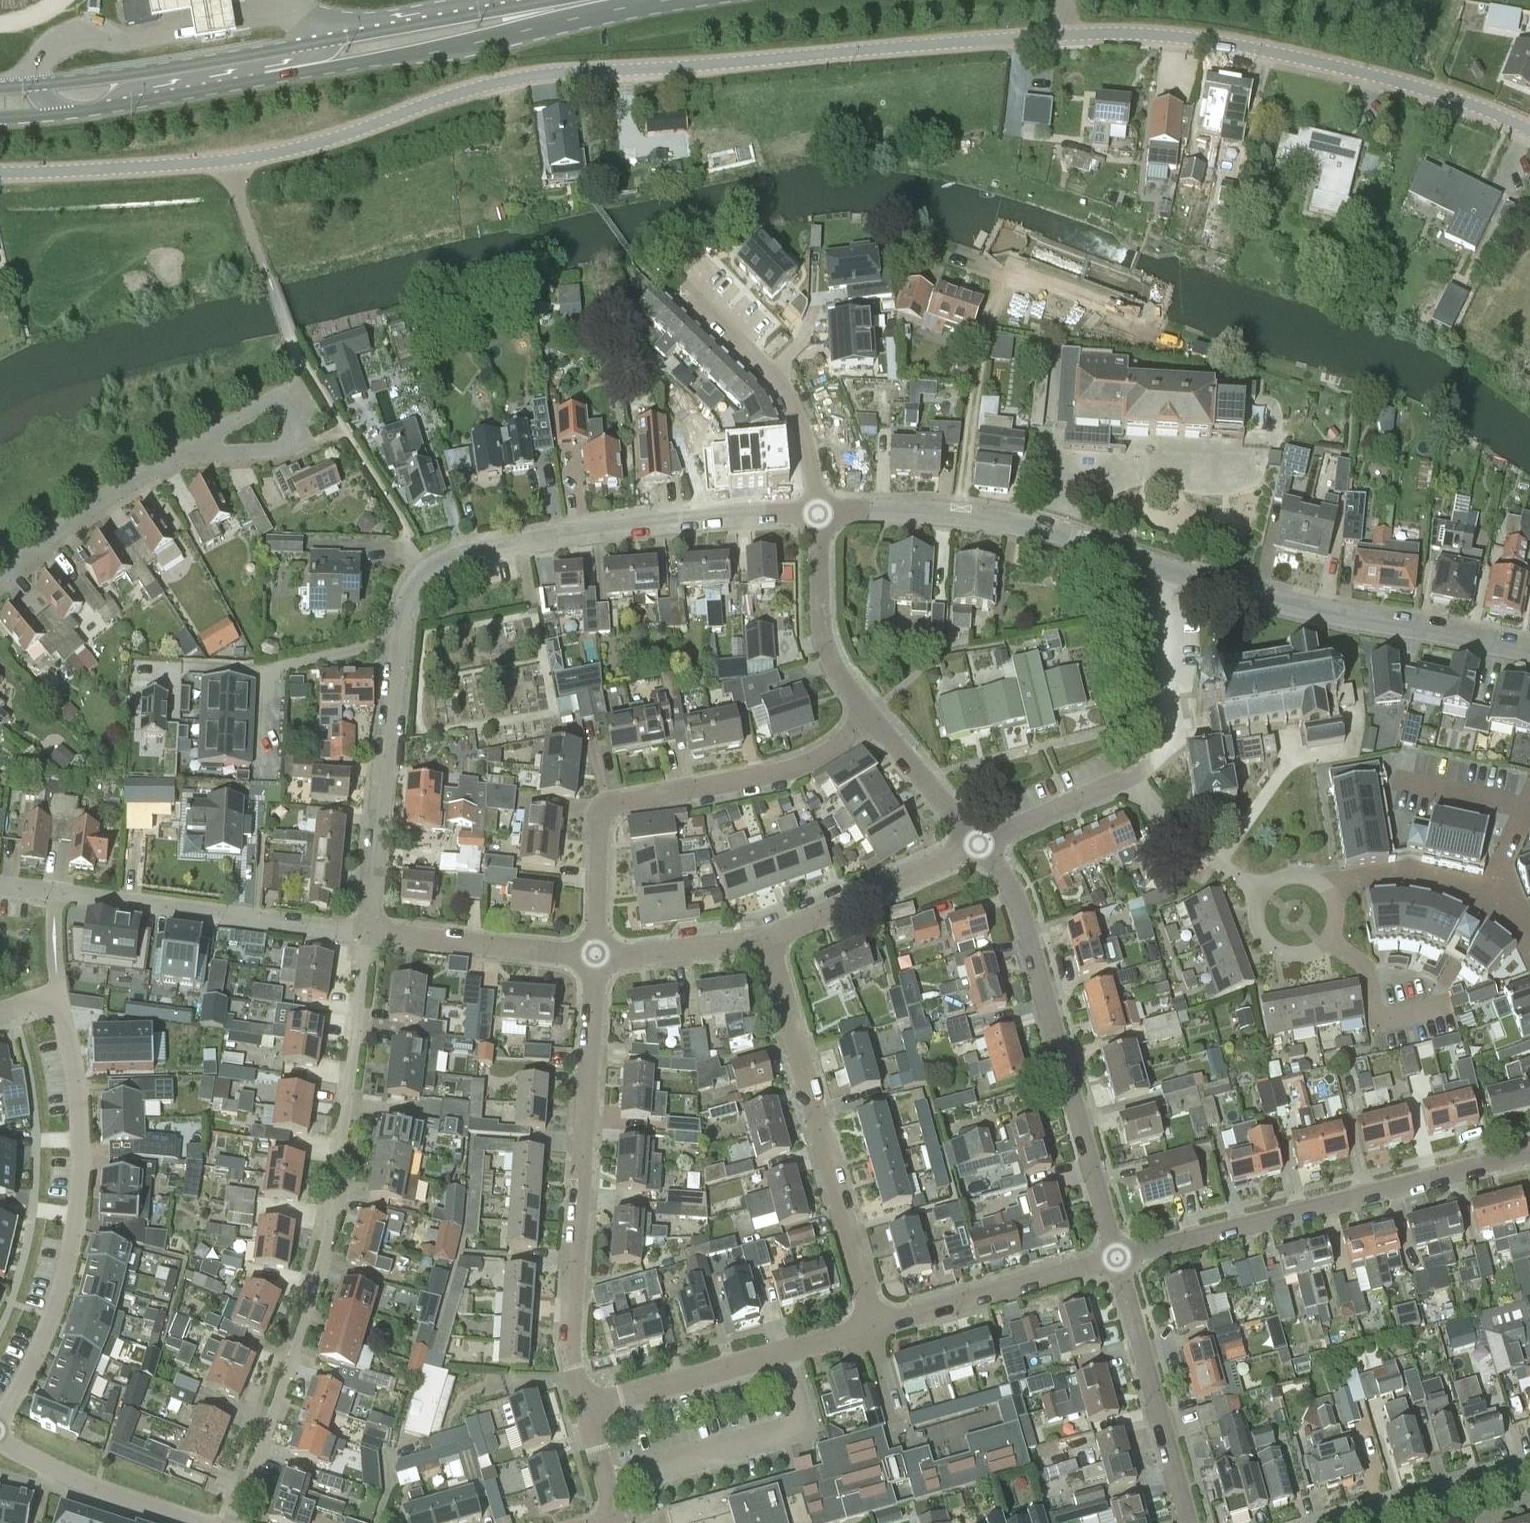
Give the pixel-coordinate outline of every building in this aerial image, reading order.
[(126,27),(157,21),(154,0),(121,0),(126,27)] [(230,0),(148,0),(152,26),(191,20),(196,48),(236,42),(230,0)] [(1491,7),(1487,30),(1514,35),(1518,12),(1491,7)] [(1516,45),(1503,79),(1529,90),(1529,50),(1516,45)] [(1202,108),(1211,109),(1209,123),(1204,122),(1201,138),(1219,142),(1224,110),(1230,80),(1208,77),(1202,108)] [(1252,84),(1230,80),(1224,110),(1219,142),(1242,146),(1248,113),(1247,113),(1252,84)] [(1096,98),(1095,112),(1091,112),(1088,113),(1087,121),(1090,124),(1093,124),(1091,149),(1107,151),(1110,128),(1126,129),(1129,102),(1096,98)] [(1024,99),(1022,120),(1028,120),(1042,122),(1051,117),(1052,101),(1024,99)] [(1181,108),(1153,105),(1147,167),(1175,170),(1181,108)] [(566,170),(584,167),(583,153),(577,154),(571,115),(544,119),(549,159),(564,157),(566,170)] [(1323,168),(1317,195),(1313,194),(1308,212),(1346,221),(1350,203),(1347,203),(1361,145),(1299,130),(1296,141),(1281,137),(1275,163),(1291,167),(1292,161),(1323,168)] [(1102,165),(1104,159),(1094,156),(1092,162),(1102,165)] [(1204,167),(1184,163),(1180,183),(1200,187),(1204,167)] [(1500,197),(1442,169),(1428,198),(1457,212),(1445,237),(1474,251),(1500,197)] [(1242,209),(1246,189),(1222,184),(1217,204),(1242,209)] [(1154,238),(1178,244),(1182,228),(1159,222),(1154,238)] [(817,231),(807,232),(809,252),(819,251),(817,231)] [(761,241),(736,266),(770,301),(795,277),(761,241)] [(851,254),(825,257),(829,291),(846,289),(847,292),(852,291),(853,301),(848,302),(848,303),(891,298),(888,271),(877,272),(875,251),(869,251),(868,246),(850,248),(851,254)] [(632,284),(644,295),(652,287),(641,275),(632,284)] [(958,328),(972,333),(983,300),(940,286),(940,287),(937,286),(934,295),(931,294),(933,291),(906,281),(894,314),(919,323),(920,321),(956,334),(958,328)] [(657,327),(676,309),(656,290),(639,307),(646,314),(645,315),(657,327)] [(1443,314),(1449,300),(1435,294),(1429,307),(1443,314)] [(657,327),(666,336),(653,349),(664,360),(674,349),(671,346),(692,325),(676,309),(657,327)] [(869,318),(829,321),(831,345),(871,342),(869,318)] [(674,349),(677,346),(700,369),(719,351),(692,325),(671,346),(674,349)] [(417,351),(428,348),(423,329),(412,332),(417,351)] [(370,352),(364,333),(320,347),(326,366),(339,362),(340,367),(336,368),(347,401),(366,395),(354,357),(370,352)] [(994,339),(993,349),(1011,351),(1012,341),(994,339)] [(871,342),(831,345),(833,369),(873,366),(871,342)] [(1051,346),(1039,344),(1030,426),(1042,427),(1051,346)] [(728,396),(747,378),(719,351),(700,369),(728,396)] [(1113,356),(1062,353),(1061,364),(1064,364),(1063,377),(1060,377),(1060,379),(1063,379),(1062,392),(1059,392),(1059,394),(1062,394),(1061,407),(1058,407),(1058,408),(1061,409),(1060,422),(1057,422),(1057,428),(1066,429),(1066,433),(1065,433),(1064,448),(1070,449),(1070,447),(1107,449),(1108,438),(1123,438),(1123,432),(1211,438),(1212,432),(1238,434),(1238,440),(1244,440),(1244,433),(1243,434),(1245,401),(1254,402),(1255,386),(1216,383),(1216,385),(1137,380),(1138,364),(1112,362),(1113,356)] [(648,362),(652,374),(664,366),(654,356),(648,362)] [(1517,380),(1527,367),(1517,359),(1507,372),(1517,380)] [(960,361),(957,375),(968,377),(971,363),(960,361)] [(647,388),(643,366),(630,369),(633,390),(647,388)] [(670,376),(679,384),(688,375),(679,367),(670,376)] [(686,391),(695,382),(688,375),(679,384),(686,391)] [(728,396),(741,408),(767,397),(747,378),(728,396)] [(709,400),(716,393),(708,386),(702,392),(709,400)] [(702,392),(695,399),(711,415),(725,402),(716,393),(709,400),(702,392)] [(774,427),(779,425),(767,397),(741,408),(747,423),(737,426),(738,430),(774,427)] [(1013,422),(995,420),(997,402),(981,399),(977,433),(982,433),(974,490),(1007,494),(1012,455),(1023,456),(1025,436),(1012,435),(1013,422)] [(905,425),(917,426),(918,408),(906,407),(905,425)] [(590,488),(621,486),(618,448),(601,449),(601,444),(602,444),(600,424),(586,425),(585,412),(556,414),(558,445),(589,442),(589,450),(583,451),(585,474),(589,474),(590,488)] [(856,434),(874,435),(876,415),(858,414),(856,434)] [(676,424),(690,479),(715,473),(701,418),(676,424)] [(548,421),(503,428),(504,435),(505,434),(507,452),(498,453),(500,473),(501,473),(533,468),(531,453),(552,449),(548,421)] [(668,476),(680,475),(674,456),(667,457),(663,422),(635,425),(641,483),(653,482),(655,485),(663,484),(665,481),(669,481),(668,476)] [(917,443),(915,476),(919,476),(921,480),(929,481),(932,477),(938,478),(940,444),(958,445),(959,427),(930,426),(929,440),(916,439),(916,443),(917,443)] [(502,477),(501,473),(500,473),(498,453),(507,452),(505,434),(504,435),(471,440),(473,450),(455,453),(458,470),(462,473),(465,467),(475,466),(476,471),(478,481),(502,477)] [(891,475),(915,476),(917,443),(916,443),(905,443),(905,437),(893,437),(891,475)] [(717,490),(790,482),(785,439),(713,446),(717,490)] [(436,505),(437,501),(440,500),(439,496),(444,494),(436,467),(430,469),(428,464),(417,468),(408,441),(382,449),(389,470),(392,469),(398,488),(405,486),(412,509),(425,505),(428,507),(436,505)] [(1287,448),(1274,500),(1286,503),(1286,502),(1288,502),(1294,475),(1305,477),(1311,454),(1287,448)] [(1333,494),(1346,495),(1347,485),(1349,464),(1336,461),(1333,494)] [(340,486),(330,466),(304,479),(298,467),(288,472),(286,469),(273,476),(285,500),(297,494),(302,505),(340,486)] [(194,483),(195,490),(190,493),(201,513),(188,520),(203,548),(223,538),(217,527),(231,520),(211,481),(207,484),(202,479),(194,483)] [(1517,490),(1527,493),(1529,486),(1519,483),(1517,490)] [(1347,495),(1345,515),(1343,541),(1366,544),(1371,497),(1360,496),(1347,495)] [(1326,496),(1323,510),(1322,516),(1311,514),(1301,553),(1325,559),(1339,499),(1326,496)] [(1276,548),(1301,553),(1311,514),(1299,511),(1300,505),(1288,502),(1286,502),(1286,503),(1276,548)] [(143,541),(132,548),(147,571),(148,570),(158,563),(164,571),(183,558),(150,508),(130,522),(143,541)] [(247,517),(259,539),(273,533),(260,510),(247,517)] [(1433,549),(1442,550),(1432,600),(1452,604),(1466,529),(1467,529),(1469,516),(1454,513),(1452,527),(1434,523),(1433,549)] [(1521,515),(1521,519),(1509,517),(1507,524),(1506,530),(1508,540),(1501,574),(1493,572),(1485,610),(1503,614),(1517,546),(1524,516),(1521,515)] [(1479,517),(1469,516),(1467,529),(1466,529),(1452,604),(1471,607),(1478,569),(1468,567),(1471,555),(1472,555),(1479,517)] [(1528,545),(1529,544),(1529,517),(1524,516),(1517,546),(1503,614),(1522,618),(1529,580),(1529,579),(1528,579),(1529,576),(1525,567),(1523,567),(1528,545)] [(1382,548),(1376,596),(1384,597),(1385,593),(1400,595),(1401,597),(1408,598),(1410,596),(1413,596),(1417,564),(1385,560),(1386,549),(1389,549),(1391,532),(1376,530),(1374,548),(1377,548),(1382,548)] [(185,559),(196,552),(184,533),(173,541),(185,559)] [(100,590),(111,583),(113,585),(126,576),(133,588),(139,584),(146,593),(158,585),(148,570),(147,571),(132,548),(122,555),(109,535),(89,549),(97,561),(86,568),(100,590)] [(268,554),(302,555),(302,541),(268,540),(268,554)] [(1359,546),(1358,557),(1354,590),(1367,591),(1367,595),(1376,596),(1382,548),(1377,548),(1374,548),(1359,546)] [(927,618),(927,606),(929,606),(932,552),(892,550),(890,588),(871,587),(869,633),(893,635),(895,604),(910,605),(909,617),(927,618)] [(744,600),(761,599),(761,587),(776,586),(774,554),(748,556),(750,588),(739,588),(740,616),(745,615),(744,600)] [(317,607),(357,607),(358,561),(339,561),(339,556),(312,555),(312,588),(318,588),(317,607)] [(728,557),(703,559),(705,587),(703,587),(705,603),(706,603),(707,617),(705,617),(706,631),(721,630),(718,586),(730,585),(728,557)] [(703,559),(678,560),(680,588),(703,587),(705,587),(703,559)] [(954,605),(995,608),(998,564),(957,560),(954,605)] [(656,562),(630,564),(633,603),(632,603),(633,611),(644,610),(643,597),(657,596),(656,562)] [(607,599),(621,598),(622,603),(632,603),(633,603),(630,564),(605,565),(607,599)] [(598,634),(596,606),(596,591),(583,592),(581,567),(554,568),(556,600),(557,616),(584,614),(585,635),(598,634)] [(52,608),(43,617),(76,655),(86,646),(74,632),(80,628),(71,618),(83,607),(56,575),(37,591),(52,608)] [(671,601),(670,601),(656,602),(660,631),(675,630),(671,602),(671,601)] [(671,602),(675,630),(686,629),(682,601),(671,602)] [(706,603),(705,603),(694,604),(695,618),(705,617),(707,617),(706,603)] [(608,605),(596,606),(598,634),(610,633),(608,605)] [(65,664),(76,655),(43,617),(34,624),(19,607),(0,623),(28,655),(39,645),(52,660),(57,655),(65,664)] [(941,635),(943,607),(931,607),(929,635),(941,635)] [(970,630),(971,611),(952,610),(951,628),(970,630)] [(239,639),(226,617),(197,635),(209,657),(239,639)] [(746,631),(748,663),(774,661),(771,629),(746,631)] [(1048,654),(1061,651),(1057,633),(1043,635),(1048,654)] [(546,640),(549,673),(564,672),(561,639),(546,640)] [(1267,739),(1266,729),(1268,728),(1267,724),(1283,722),(1284,726),(1287,725),(1286,721),(1300,719),(1301,726),(1300,729),(1302,730),(1304,727),(1308,749),(1345,742),(1342,723),(1340,723),(1337,709),(1355,706),(1352,687),(1344,688),(1344,686),(1342,685),(1341,674),(1342,674),(1341,672),(1340,673),(1330,667),(1330,665),(1328,665),(1328,666),(1318,667),(1315,646),(1318,642),(1316,641),(1313,645),(1291,649),(1287,646),(1285,647),(1289,650),(1290,657),(1275,659),(1275,655),(1273,655),(1273,660),(1256,662),(1256,658),(1254,658),(1254,662),(1237,665),(1237,661),(1235,661),(1235,665),(1218,668),(1218,664),(1216,664),(1216,669),(1206,671),(1203,667),(1201,669),(1204,672),(1200,681),(1198,681),(1196,684),(1197,691),(1193,692),(1197,718),(1207,716),(1213,748),(1186,753),(1196,809),(1237,802),(1231,768),(1264,762),(1264,759),(1277,757),(1274,738),(1267,739)] [(1025,720),(1028,734),(1055,728),(1052,715),(1042,677),(1038,657),(1011,663),(1016,684),(1025,720)] [(1401,704),(1409,705),(1416,673),(1398,669),(1397,659),(1371,662),(1375,706),(1401,704)] [(1464,731),(1476,733),(1481,709),(1470,707),(1478,668),(1453,663),(1450,678),(1443,707),(1468,712),(1464,731)] [(969,689),(967,666),(941,669),(944,692),(969,689)] [(585,692),(588,692),(600,689),(599,667),(581,671),(585,692)] [(1075,670),(1042,677),(1052,715),(1083,707),(1075,670)] [(1443,707),(1450,678),(1416,670),(1416,673),(1409,705),(1410,706),(1412,696),(1444,703),(1443,707)] [(672,726),(685,724),(675,675),(661,678),(664,692),(665,692),(672,726)] [(342,709),(342,676),(320,676),(319,728),(330,728),(330,763),(335,763),(336,747),(341,748),(342,728),(340,728),(340,709),(342,709)] [(374,676),(342,676),(342,709),(373,710),(374,676)] [(747,681),(741,682),(746,706),(747,714),(765,708),(774,739),(787,735),(788,737),(801,733),(800,730),(813,726),(801,687),(763,699),(756,678),(747,681)] [(1490,725),(1514,730),(1524,683),(1509,679),(1508,683),(1499,681),(1493,712),(1481,709),(1476,733),(1488,736),(1490,725)] [(685,684),(686,692),(706,689),(705,681),(685,684)] [(741,682),(722,686),(725,698),(732,697),(734,708),(746,706),(741,682)] [(253,685),(203,683),(202,704),(252,707),(253,685)] [(1514,730),(1529,734),(1529,684),(1524,683),(1514,730)] [(1016,684),(973,694),(978,712),(989,709),(994,728),(1025,720),(1016,684)] [(180,689),(180,702),(190,702),(190,690),(180,689)] [(605,716),(600,689),(588,692),(593,718),(605,716)] [(582,721),(593,718),(588,692),(585,692),(577,694),(582,721)] [(629,708),(631,718),(632,718),(639,751),(652,749),(652,751),(654,752),(662,750),(663,749),(663,746),(664,746),(661,729),(672,726),(665,692),(664,692),(652,694),(656,713),(644,716),(642,705),(629,708)] [(164,696),(139,694),(138,736),(161,738),(160,752),(174,752),(176,722),(163,721),(164,696)] [(973,694),(939,702),(948,738),(994,728),(989,709),(978,712),(973,694)] [(573,698),(556,702),(559,716),(576,713),(573,698)] [(2,731),(11,719),(2,711),(6,706),(0,701),(0,729),(2,731)] [(189,715),(190,702),(180,702),(179,715),(189,715)] [(252,707),(202,704),(202,724),(251,727),(252,707)] [(70,705),(59,714),(69,724),(79,714),(70,705)] [(736,714),(710,719),(716,752),(742,747),(736,714)] [(1400,744),(1415,748),(1421,721),(1406,717),(1400,744)] [(613,756),(639,751),(632,718),(631,718),(607,723),(613,756)] [(705,757),(704,754),(716,752),(710,719),(685,724),(691,757),(693,756),(694,759),(696,760),(704,758),(705,757)] [(251,727),(202,724),(201,745),(251,748),(251,727)] [(352,763),(359,763),(360,755),(352,754),(352,729),(342,728),(341,748),(336,747),(335,763),(352,763)] [(188,729),(179,729),(178,742),(188,742),(188,729)] [(546,744),(544,760),(535,759),(533,769),(543,771),(543,769),(577,773),(580,748),(546,744)] [(251,748),(201,745),(200,764),(202,765),(202,769),(222,770),(222,765),(250,767),(251,748)] [(61,746),(50,760),(65,772),(76,758),(61,746)] [(838,796),(875,773),(861,750),(812,780),(817,789),(829,781),(838,796)] [(312,801),(347,804),(350,776),(321,774),(322,763),(295,760),(293,781),(313,783),(312,801)] [(1345,868),(1346,870),(1395,862),(1382,784),(1387,783),(1383,763),(1382,763),(1383,764),(1379,765),(1378,763),(1329,772),(1332,787),(1333,787),(1333,788),(1340,786),(1342,797),(1335,798),(1335,797),(1333,797),(1336,815),(1345,813),(1346,824),(1339,825),(1339,824),(1338,824),(1344,859),(1345,859),(1345,858),(1352,856),(1354,867),(1346,868),(1345,868)] [(574,799),(577,773),(543,769),(543,771),(540,795),(574,799)] [(889,796),(875,773),(838,796),(847,810),(832,819),(837,827),(889,796)] [(249,784),(249,774),(236,774),(236,783),(249,784)] [(48,842),(61,844),(67,800),(70,775),(52,776),(51,787),(48,786),(43,822),(28,819),(22,862),(28,863),(29,868),(37,869),(39,865),(45,866),(48,842)] [(408,779),(406,804),(440,806),(451,807),(485,812),(485,811),(486,811),(486,798),(486,793),(486,786),(478,785),(479,781),(460,779),(458,792),(441,791),(442,781),(408,779)] [(125,807),(173,808),(174,784),(125,784),(125,807)] [(486,798),(515,802),(516,789),(486,786),(486,793),(486,798)] [(903,818),(889,796),(837,827),(842,835),(856,827),(865,841),(903,818)] [(513,814),(515,802),(486,798),(486,811),(513,814)] [(67,800),(61,844),(73,845),(70,868),(94,872),(95,862),(107,864),(111,840),(99,838),(100,829),(85,827),(86,814),(79,813),(80,802),(67,800)] [(208,854),(240,855),(242,803),(210,801),(210,807),(190,807),(189,831),(209,832),(208,854)] [(451,807),(440,806),(406,804),(404,830),(441,833),(442,821),(449,821),(449,825),(472,828),(471,837),(459,836),(458,848),(483,849),(483,837),(485,824),(485,812),(451,807)] [(275,843),(307,846),(343,850),(345,824),(332,823),(333,813),(307,811),(306,822),(318,823),(316,837),(276,833),(275,843)] [(522,813),(520,838),(557,842),(560,817),(522,813)] [(628,821),(632,848),(675,842),(673,825),(687,823),(685,813),(628,821)] [(1422,862),(1483,875),(1487,854),(1486,854),(1486,855),(1482,854),(1488,825),(1487,825),(1487,826),(1486,826),(1485,833),(1475,831),(1476,824),(1477,824),(1478,823),(1443,815),(1443,817),(1444,817),(1443,824),(1432,822),(1434,815),(1433,815),(1434,813),(1432,813),(1430,824),(1413,820),(1407,852),(1423,855),(1422,862)] [(785,820),(805,877),(830,868),(816,827),(799,832),(793,817),(785,820)] [(917,841),(903,818),(865,841),(874,856),(863,863),(868,871),(917,841)] [(1121,867),(1135,861),(1145,857),(1156,852),(1149,838),(1139,841),(1135,843),(1123,818),(1104,827),(1118,856),(1116,857),(1121,867)] [(780,886),(805,877),(785,820),(776,823),(781,839),(765,844),(780,886)] [(1099,864),(1116,857),(1118,856),(1104,827),(1086,835),(1099,864)] [(755,895),(780,886),(765,844),(749,850),(744,834),(735,837),(755,895)] [(1086,835),(1068,843),(1081,872),(1099,864),(1086,835)] [(755,895),(735,837),(726,840),(731,856),(714,862),(729,904),(755,895)] [(520,838),(518,850),(517,864),(555,868),(557,842),(520,838)] [(678,859),(675,842),(632,848),(635,874),(695,866),(694,857),(678,859)] [(1055,879),(1062,894),(1056,896),(1059,905),(1069,902),(1066,892),(1073,889),(1068,878),(1081,872),(1068,843),(1049,852),(1060,877),(1055,879)] [(305,860),(302,860),(284,858),(283,868),(341,873),(343,850),(307,846),(305,860)] [(485,858),(484,869),(512,873),(513,861),(485,858)] [(1517,866),(1528,894),(1529,893),(1529,861),(1517,866)] [(696,875),(695,866),(635,874),(638,900),(682,894),(680,877),(696,875)] [(327,910),(328,898),(338,899),(341,873),(283,868),(283,869),(264,867),(262,890),(281,892),(282,879),(312,882),(309,908),(327,910)] [(516,873),(512,873),(484,869),(484,885),(508,888),(506,900),(513,901),(511,918),(549,922),(552,892),(515,888),(516,873)] [(1157,893),(1169,888),(1163,873),(1151,878),(1157,893)] [(457,876),(454,900),(481,903),(483,879),(457,876)] [(432,894),(438,895),(439,882),(404,879),(402,905),(431,908),(432,894)] [(1184,904),(1193,928),(1229,915),(1220,891),(1184,904)] [(1424,966),(1421,974),(1430,978),(1437,982),(1461,942),(1469,947),(1479,931),(1464,922),(1469,914),(1436,899),(1402,893),(1366,895),(1371,923),(1367,924),(1367,923),(1366,923),(1370,945),(1375,945),(1399,943),(1421,947),(1443,957),(1435,971),(1424,966)] [(682,894),(638,900),(642,927),(699,920),(698,910),(684,911),(682,894)] [(913,905),(890,911),(892,921),(915,914),(913,905)] [(956,947),(988,939),(981,913),(949,922),(949,923),(937,926),(933,914),(922,917),(911,922),(917,945),(940,939),(940,938),(948,937),(953,935),(956,947)] [(1237,938),(1229,915),(1193,928),(1202,951),(1237,938)] [(109,925),(83,921),(81,938),(66,936),(67,972),(103,976),(109,925)] [(1136,936),(1151,932),(1148,921),(1133,925),(1136,936)] [(1068,929),(1074,953),(1101,946),(1095,922),(1068,929)] [(135,928),(109,925),(103,976),(140,981),(146,942),(134,940),(135,928)] [(1487,925),(1461,968),(1481,983),(1517,947),(1487,925)] [(1167,938),(1177,934),(1174,927),(1164,931),(1167,938)] [(184,933),(165,931),(164,941),(157,940),(151,984),(177,988),(184,933)] [(1154,941),(1151,932),(1136,936),(1138,945),(1154,941)] [(203,936),(184,933),(177,988),(202,991),(209,947),(202,946),(203,936)] [(230,933),(228,944),(264,949),(265,937),(230,933)] [(1180,942),(1177,934),(1167,938),(1170,946),(1180,942)] [(1246,961),(1237,938),(1202,951),(1210,974),(1246,961)] [(837,953),(850,981),(883,966),(876,951),(866,955),(860,942),(837,953)] [(1101,946),(1074,953),(1081,977),(1119,967),(1113,943),(1101,946)] [(333,959),(300,955),(284,953),(281,975),(297,977),(297,976),(330,980),(333,959)] [(850,981),(837,953),(814,963),(826,991),(840,985),(845,998),(855,994),(850,981)] [(968,981),(944,987),(946,999),(1000,984),(993,959),(976,964),(975,960),(963,964),(968,981)] [(1387,968),(1397,967),(1398,959),(1387,960),(1387,968)] [(1398,959),(1397,967),(1407,969),(1409,961),(1398,959)] [(466,975),(467,962),(454,961),(452,973),(466,975)] [(1255,985),(1246,961),(1210,974),(1219,998),(1255,985)] [(913,972),(898,977),(901,990),(902,994),(913,991),(918,990),(913,972)] [(1184,984),(1194,980),(1191,972),(1181,976),(1184,984)] [(327,1001),(330,980),(297,976),(297,977),(294,997),(327,1001)] [(394,979),(391,1001),(438,1006),(438,1005),(443,1006),(444,994),(425,992),(426,983),(394,979)] [(463,1008),(478,1010),(481,982),(466,980),(463,1008)] [(1194,980),(1184,984),(1187,991),(1197,988),(1194,980)] [(1358,982),(1333,987),(1340,1025),(1365,1021),(1360,991),(1358,982)] [(744,1038),(742,1016),(749,1015),(745,983),(720,986),(725,1028),(726,1028),(728,1045),(731,1057),(754,1050),(751,1037),(744,1038)] [(962,1007),(975,1004),(978,1016),(1006,1008),(1000,984),(946,999),(951,1016),(964,1013),(962,1007)] [(1471,1006),(1498,996),(1493,984),(1466,995),(1471,1006)] [(1499,1023),(1529,1011),(1529,984),(1505,993),(1507,998),(1492,1004),(1499,1023)] [(283,990),(251,985),(249,1001),(280,1007),(283,990)] [(1089,1006),(1091,1016),(1118,1008),(1112,985),(1085,992),(1085,994),(1083,997),(1085,1004),(1089,1006)] [(1136,1004),(1152,999),(1169,994),(1166,985),(1134,994),(1136,1004)] [(715,1029),(725,1028),(720,986),(696,989),(700,1021),(714,1019),(715,1029)] [(1316,1029),(1340,1025),(1333,987),(1309,991),(1316,1029)] [(1450,991),(1451,992),(1453,998),(1463,995),(1461,987),(1450,991)] [(906,1009),(902,994),(901,990),(889,993),(897,1024),(910,1021),(906,1009)] [(501,1025),(526,1027),(529,993),(503,991),(501,1025)] [(913,991),(902,994),(906,1009),(917,1006),(913,991)] [(1309,991),(1285,995),(1292,1033),(1316,1029),(1309,991)] [(657,1033),(681,1030),(677,992),(652,995),(656,1025),(657,1033)] [(555,995),(529,993),(526,1027),(553,1029),(555,995)] [(644,1035),(646,1047),(632,1047),(631,1059),(660,1060),(657,1033),(656,1025),(652,995),(627,998),(632,1035),(644,1035)] [(1267,1038),(1292,1033),(1285,995),(1261,1000),(1267,1038)] [(86,1000),(69,998),(72,1010),(85,1011),(86,1000)] [(201,1025),(201,1027),(223,1030),(224,1028),(227,1001),(204,999),(201,1025)] [(418,1025),(417,1037),(445,1040),(447,1025),(436,1023),(438,1006),(391,1001),(389,1022),(418,1025)] [(1118,1008),(1091,1016),(1094,1027),(1092,1030),(1094,1037),(1098,1039),(1098,1041),(1125,1033),(1124,1030),(1139,1026),(1133,1004),(1118,1008)] [(917,1006),(906,1009),(910,1021),(910,1024),(924,1020),(920,1005),(917,1006)] [(1235,1014),(1239,1032),(1253,1028),(1249,1010),(1235,1014)] [(1520,1036),(1523,1042),(1529,1039),(1529,1011),(1499,1023),(1505,1041),(1520,1036)] [(1189,1023),(1186,1013),(1177,1016),(1179,1026),(1189,1023)] [(1144,1025),(1147,1035),(1147,1036),(1180,1027),(1179,1026),(1177,1016),(1175,1016),(1175,1017),(1169,1018),(1144,1025)] [(476,1045),(489,1046),(492,1018),(478,1017),(476,1045)] [(872,1031),(866,1019),(838,1027),(841,1039),(872,1031)] [(945,1025),(948,1037),(969,1031),(966,1019),(945,1025)] [(286,1042),(320,1047),(323,1026),(289,1020),(288,1030),(274,1028),(273,1040),(286,1042)] [(250,1027),(249,1036),(249,1037),(262,1039),(263,1028),(250,1027)] [(1183,1037),(1180,1027),(1147,1036),(1150,1046),(1183,1037)] [(153,1029),(92,1031),(93,1072),(154,1071),(153,1029)] [(705,1030),(691,1032),(692,1037),(694,1057),(695,1063),(695,1067),(718,1061),(724,1059),(723,1052),(708,1054),(705,1030)] [(972,1042),(969,1031),(948,1037),(951,1048),(972,1042)] [(984,1039),(991,1063),(1019,1055),(1013,1031),(984,1039)] [(679,1033),(682,1062),(695,1063),(694,1057),(692,1037),(691,1032),(679,1033)] [(901,1035),(906,1056),(917,1053),(912,1033),(901,1035)] [(260,1048),(262,1039),(249,1037),(249,1036),(230,1034),(228,1044),(260,1048)] [(417,1037),(416,1048),(393,1045),(390,1071),(435,1076),(437,1054),(443,1055),(445,1040),(417,1037)] [(1350,1039),(1343,1040),(1345,1050),(1352,1049),(1350,1039)] [(1336,1052),(1345,1050),(1343,1040),(1334,1042),(1336,1052)] [(838,1049),(844,1073),(874,1065),(867,1041),(838,1049)] [(317,1069),(320,1047),(286,1042),(283,1064),(317,1069)] [(1523,1055),(1519,1044),(1496,1053),(1500,1064),(1523,1055)] [(1302,1047),(1295,1049),(1297,1059),(1304,1058),(1302,1047)] [(1413,1047),(1400,1050),(1407,1079),(1420,1076),(1413,1047)] [(524,1061),(550,1063),(551,1049),(525,1048),(524,1061)] [(1103,1057),(1109,1080),(1143,1071),(1136,1048),(1103,1057)] [(1288,1061),(1297,1059),(1295,1049),(1286,1050),(1288,1061)] [(0,1051),(0,1100),(3,1099),(7,1123),(30,1119),(27,1095),(25,1083),(23,1072),(10,1074),(6,1050),(0,1051)] [(492,1065),(492,1051),(479,1050),(478,1065),(492,1065)] [(917,1053),(906,1056),(911,1074),(899,1077),(902,1089),(925,1082),(917,1053)] [(966,1069),(966,1070),(979,1067),(978,1066),(975,1055),(963,1059),(956,1061),(959,1071),(966,1069)] [(969,1081),(994,1075),(997,1087),(1026,1080),(1019,1055),(991,1063),(978,1066),(979,1067),(966,1070),(969,1081)] [(670,1073),(696,1075),(695,1067),(695,1063),(682,1062),(671,1061),(670,1073)] [(695,1067),(696,1075),(698,1094),(713,1090),(709,1076),(721,1073),(718,1061),(695,1067)] [(735,1106),(734,1105),(741,1103),(740,1096),(771,1087),(764,1061),(726,1071),(729,1085),(735,1083),(738,1095),(726,1098),(728,1108),(735,1106)] [(1459,1085),(1444,1089),(1447,1101),(1454,1131),(1479,1125),(1476,1112),(1482,1110),(1470,1061),(1455,1065),(1459,1085)] [(1529,1091),(1529,1061),(1506,1070),(1512,1090),(1489,1096),(1495,1120),(1529,1112),(1529,1100),(1528,1092),(1529,1091)] [(214,1064),(201,1063),(200,1099),(228,1100),(229,1080),(214,1079),(214,1064)] [(880,1088),(874,1065),(844,1073),(851,1097),(880,1088)] [(625,1070),(623,1094),(652,1097),(652,1096),(654,1072),(625,1070)] [(433,1091),(435,1076),(390,1071),(387,1096),(420,1100),(421,1089),(433,1091)] [(1149,1095),(1143,1071),(1109,1080),(1115,1104),(1149,1095)] [(1213,1099),(1231,1094),(1227,1080),(1218,1083),(1204,1087),(1201,1075),(1194,1077),(1197,1090),(1200,1102),(1213,1099)] [(1292,1140),(1299,1170),(1324,1164),(1317,1134),(1309,1104),(1307,1104),(1301,1075),(1270,1083),(1276,1111),(1288,1108),(1283,1091),(1295,1088),(1300,1112),(1298,1113),(1304,1137),(1292,1140)] [(1160,1087),(1163,1099),(1197,1090),(1194,1077),(1160,1087)] [(1375,1089),(1379,1106),(1389,1103),(1386,1093),(1392,1091),(1389,1077),(1371,1082),(1373,1089),(1375,1089)] [(1431,1093),(1444,1089),(1441,1077),(1428,1081),(1431,1093)] [(519,1080),(517,1104),(547,1106),(548,1081),(519,1080)] [(472,1081),(470,1102),(482,1102),(484,1082),(472,1081)] [(101,1107),(101,1122),(143,1121),(143,1105),(173,1104),(173,1082),(132,1083),(133,1097),(102,1098),(102,1099),(103,1099),(103,1107),(101,1107)] [(1277,1115),(1276,1111),(1270,1083),(1257,1087),(1265,1119),(1277,1115)] [(280,1088),(277,1110),(311,1115),(314,1093),(280,1088)] [(1375,1089),(1373,1089),(1362,1092),(1366,1109),(1379,1106),(1375,1089)] [(1163,1099),(1163,1100),(1166,1110),(1155,1113),(1154,1111),(1120,1121),(1128,1149),(1162,1140),(1157,1122),(1194,1112),(1199,1130),(1207,1128),(1200,1102),(1197,1090),(1163,1099)] [(240,1094),(238,1105),(253,1107),(254,1095),(240,1094)] [(621,1119),(651,1121),(662,1121),(664,1096),(652,1096),(652,1097),(623,1094),(621,1119)] [(977,1106),(973,1094),(933,1105),(936,1117),(977,1106)] [(1220,1125),(1213,1099),(1200,1102),(1207,1128),(1208,1129),(1220,1125)] [(1430,1137),(1454,1131),(1447,1101),(1422,1107),(1430,1137)] [(470,1106),(443,1102),(441,1113),(469,1117),(470,1106)] [(469,1117),(468,1128),(467,1134),(530,1138),(530,1130),(545,1131),(547,1106),(517,1104),(515,1129),(498,1128),(498,1123),(481,1122),(482,1102),(470,1102),(470,1106),(469,1117)] [(914,1106),(919,1126),(931,1123),(925,1103),(914,1106)] [(237,1113),(252,1116),(253,1107),(238,1105),(237,1113)] [(743,1114),(750,1138),(782,1129),(776,1105),(743,1114)] [(737,1117),(735,1106),(728,1108),(708,1113),(711,1124),(737,1117)] [(1319,1108),(1311,1110),(1314,1121),(1324,1119),(1321,1108),(1319,1108)] [(857,1117),(864,1141),(893,1133),(886,1109),(857,1117)] [(290,1134),(308,1137),(311,1115),(277,1110),(274,1132),(268,1131),(266,1142),(289,1145),(290,1134)] [(1406,1112),(1382,1118),(1389,1147),(1414,1141),(1406,1112)] [(469,1117),(441,1113),(440,1124),(468,1128),(469,1117)] [(1365,1153),(1389,1147),(1382,1118),(1357,1124),(1365,1153)] [(143,1121),(101,1122),(101,1137),(104,1136),(104,1144),(103,1144),(103,1146),(134,1145),(134,1156),(134,1159),(174,1162),(175,1156),(176,1140),(144,1137),(143,1121)] [(666,1134),(675,1134),(700,1136),(699,1123),(666,1121),(666,1134)] [(1001,1145),(992,1148),(988,1136),(947,1147),(954,1171),(972,1166),(995,1160),(1001,1158),(1044,1146),(1037,1122),(998,1133),(1001,1145)] [(937,1146),(931,1123),(919,1126),(925,1149),(937,1146)] [(383,1124),(379,1149),(411,1155),(421,1157),(425,1132),(383,1124)] [(464,1128),(440,1124),(438,1135),(463,1139),(464,1128)] [(1271,1134),(1260,1137),(1256,1124),(1244,1127),(1258,1180),(1281,1174),(1274,1145),(1271,1134)] [(1258,1180),(1244,1127),(1232,1130),(1238,1154),(1226,1157),(1235,1190),(1248,1187),(1246,1183),(1258,1180)] [(1341,1128),(1317,1134),(1324,1164),(1348,1158),(1341,1128)] [(789,1154),(782,1129),(750,1138),(757,1163),(789,1154)] [(864,1141),(870,1164),(899,1156),(893,1133),(864,1141)] [(701,1148),(700,1136),(675,1134),(674,1147),(701,1148)] [(15,1175),(16,1159),(12,1159),(13,1150),(8,1149),(6,1135),(0,1136),(0,1174),(15,1175)] [(489,1159),(484,1158),(484,1153),(493,1154),(494,1142),(473,1141),(471,1173),(483,1174),(486,1174),(486,1173),(488,1173),(489,1159)] [(660,1169),(661,1157),(653,1157),(654,1145),(619,1142),(618,1166),(660,1169)] [(201,1163),(201,1145),(188,1145),(188,1162),(201,1163)] [(925,1149),(931,1172),(943,1169),(937,1146),(925,1149)] [(1003,1169),(1021,1165),(1024,1177),(1050,1170),(1044,1146),(1001,1158),(1003,1169)] [(379,1149),(374,1174),(407,1179),(407,1178),(411,1155),(379,1149)] [(1174,1202),(1173,1198),(1203,1190),(1192,1150),(1148,1162),(1152,1177),(1137,1181),(1145,1210),(1174,1202)] [(514,1151),(512,1176),(541,1178),(543,1153),(514,1151)] [(270,1156),(267,1177),(301,1182),(304,1160),(270,1156)] [(870,1164),(876,1187),(905,1179),(899,1156),(870,1164)] [(229,1171),(229,1172),(243,1174),(245,1163),(217,1159),(215,1169),(229,1171)] [(998,1171),(995,1160),(972,1166),(975,1177),(998,1171)] [(103,1176),(102,1196),(150,1200),(151,1180),(154,1180),(155,1166),(129,1164),(128,1177),(103,1175),(103,1176)] [(704,1171),(705,1188),(712,1186),(712,1185),(726,1181),(727,1182),(753,1174),(751,1164),(724,1171),(723,1166),(704,1171)] [(616,1192),(646,1194),(660,1195),(660,1169),(618,1166),(616,1192)] [(948,1188),(943,1169),(931,1172),(936,1191),(948,1188)] [(242,1183),(243,1174),(229,1172),(228,1181),(242,1183)] [(481,1198),(483,1174),(471,1173),(469,1197),(481,1198)] [(744,1200),(747,1212),(748,1212),(802,1197),(795,1173),(766,1181),(769,1192),(744,1200)] [(3,1213),(6,1199),(10,1199),(11,1190),(15,1190),(15,1175),(0,1174),(0,1213),(3,1213)] [(402,1204),(414,1205),(418,1181),(407,1178),(407,1179),(374,1174),(370,1198),(402,1204)] [(511,1199),(540,1201),(541,1178),(512,1176),(511,1199)] [(998,1183),(1001,1193),(1001,1195),(1027,1187),(1024,1176),(998,1183)] [(298,1203),(301,1182),(267,1177),(264,1199),(298,1203)] [(912,1203),(905,1179),(876,1187),(883,1211),(912,1203)] [(226,1188),(224,1225),(253,1226),(254,1189),(226,1188)] [(184,1189),(183,1199),(198,1201),(200,1191),(184,1189)] [(446,1189),(443,1225),(462,1229),(465,1191),(446,1189)] [(1062,1213),(1056,1190),(1016,1201),(1018,1209),(1005,1213),(1006,1215),(1009,1227),(1013,1226),(1062,1213)] [(1521,1302),(1524,1301),(1524,1303),(1529,1301),(1529,1272),(1527,1260),(1529,1259),(1529,1245),(1527,1234),(1516,1237),(1513,1225),(1526,1222),(1519,1194),(1494,1200),(1507,1252),(1521,1302)] [(101,1196),(99,1221),(125,1223),(123,1243),(142,1248),(144,1224),(148,1224),(150,1200),(102,1196),(101,1196)] [(469,1197),(467,1221),(479,1221),(481,1198),(469,1197)] [(681,1197),(681,1207),(681,1208),(707,1210),(706,1205),(705,1198),(681,1197)] [(748,1212),(747,1212),(751,1223),(776,1216),(779,1229),(808,1221),(802,1197),(748,1212)] [(511,1199),(509,1223),(538,1225),(540,1201),(511,1199)] [(1497,1254),(1507,1252),(1494,1200),(1470,1206),(1477,1234),(1491,1231),(1497,1254)] [(960,1205),(932,1213),(935,1225),(952,1221),(953,1227),(965,1224),(960,1205)] [(680,1220),(707,1221),(707,1210),(681,1208),(680,1220)] [(1454,1210),(1430,1216),(1440,1257),(1452,1254),(1449,1241),(1461,1238),(1454,1210)] [(1062,1213),(1013,1226),(1021,1256),(1024,1266),(1031,1264),(1029,1254),(1057,1247),(1055,1240),(1069,1236),(1062,1213)] [(361,1215),(354,1240),(381,1247),(384,1233),(399,1237),(404,1219),(388,1215),(386,1222),(361,1215)] [(614,1215),(613,1239),(638,1241),(643,1241),(643,1242),(665,1243),(667,1230),(650,1229),(651,1217),(614,1215)] [(981,1222),(984,1234),(1009,1227),(1006,1215),(981,1222)] [(1424,1273),(1443,1268),(1440,1257),(1430,1216),(1405,1222),(1412,1250),(1426,1247),(1429,1259),(1421,1261),(1424,1273)] [(12,1242),(15,1224),(0,1221),(0,1240),(12,1242)] [(479,1221),(467,1221),(465,1240),(477,1241),(479,1221)] [(260,1223),(257,1245),(291,1249),(294,1227),(260,1223)] [(537,1250),(538,1225),(509,1223),(508,1248),(537,1250)] [(889,1232),(895,1256),(924,1248),(924,1246),(929,1245),(926,1235),(921,1237),(918,1224),(889,1232)] [(944,1243),(949,1263),(953,1274),(1021,1256),(1013,1226),(1009,1227),(984,1234),(969,1238),(965,1224),(953,1227),(957,1239),(944,1243)] [(206,1226),(205,1236),(219,1238),(233,1240),(235,1230),(206,1226)] [(1391,1226),(1366,1232),(1381,1289),(1391,1286),(1388,1274),(1402,1270),(1391,1226)] [(811,1230),(787,1237),(791,1252),(815,1245),(811,1230)] [(1357,1284),(1346,1287),(1351,1305),(1354,1318),(1366,1315),(1361,1295),(1370,1293),(1370,1294),(1381,1291),(1382,1291),(1381,1289),(1366,1232),(1342,1238),(1351,1273),(1354,1272),(1357,1284)] [(707,1237),(690,1239),(690,1241),(692,1249),(683,1252),(686,1264),(710,1257),(709,1245),(708,1245),(707,1237)] [(775,1240),(776,1244),(787,1253),(791,1252),(787,1237),(775,1240)] [(232,1250),(233,1240),(219,1238),(218,1248),(232,1250)] [(735,1238),(713,1244),(709,1245),(710,1257),(730,1252),(730,1253),(737,1251),(735,1238)] [(641,1266),(643,1242),(643,1241),(638,1241),(613,1239),(611,1264),(641,1266)] [(8,1260),(12,1242),(0,1240),(0,1258),(8,1260)] [(377,1260),(381,1247),(354,1240),(348,1265),(390,1276),(393,1264),(377,1260)] [(141,1254),(93,1242),(87,1265),(135,1277),(141,1254)] [(764,1243),(752,1247),(759,1269),(771,1266),(764,1243)] [(1324,1243),(1300,1249),(1315,1309),(1327,1306),(1319,1272),(1331,1269),(1324,1243)] [(288,1271),(291,1249),(257,1245),(254,1267),(288,1271)] [(748,1273),(759,1269),(752,1247),(737,1251),(730,1253),(733,1261),(744,1258),(748,1273)] [(1475,1260),(1480,1282),(1492,1279),(1485,1247),(1473,1250),(1475,1260)] [(423,1248),(421,1257),(442,1263),(444,1254),(423,1248)] [(931,1271),(924,1248),(895,1256),(902,1279),(931,1271)] [(1269,1282),(1267,1283),(1270,1293),(1279,1323),(1293,1320),(1285,1289),(1286,1289),(1284,1281),(1295,1278),(1304,1312),(1315,1309),(1300,1249),(1276,1255),(1279,1267),(1266,1270),(1269,1282)] [(224,1253),(221,1266),(240,1271),(243,1259),(224,1253)] [(1443,1268),(1443,1269),(1455,1266),(1452,1254),(1440,1257),(1443,1268)] [(4,1279),(8,1260),(0,1258),(0,1278),(4,1279)] [(451,1288),(463,1291),(469,1271),(480,1272),(481,1260),(460,1258),(451,1288)] [(1251,1287),(1267,1283),(1269,1282),(1266,1270),(1264,1270),(1261,1258),(1244,1263),(1251,1287)] [(689,1282),(686,1283),(690,1296),(677,1300),(686,1334),(712,1327),(700,1282),(710,1279),(705,1260),(693,1263),(685,1266),(689,1282)] [(1468,1284),(1480,1282),(1475,1260),(1463,1263),(1468,1284)] [(796,1272),(793,1261),(784,1263),(787,1276),(772,1280),(780,1308),(804,1301),(796,1272)] [(833,1262),(796,1272),(804,1301),(829,1294),(828,1290),(840,1287),(833,1262)] [(944,1276),(953,1274),(949,1263),(941,1265),(944,1276)] [(126,1275),(89,1265),(84,1285),(121,1294),(126,1275)] [(425,1296),(441,1300),(442,1301),(449,1274),(433,1269),(425,1296)] [(506,1270),(504,1294),(534,1297),(535,1272),(506,1270)] [(1163,1285),(1170,1310),(1210,1299),(1208,1289),(1219,1286),(1215,1271),(1192,1278),(1192,1277),(1163,1285)] [(178,1276),(171,1273),(167,1285),(175,1287),(178,1276)] [(205,1291),(217,1296),(221,1287),(187,1273),(184,1280),(192,1283),(191,1285),(205,1291)] [(655,1273),(619,1283),(623,1296),(634,1294),(631,1284),(644,1281),(649,1300),(662,1296),(655,1273)] [(720,1278),(724,1292),(732,1321),(758,1314),(747,1276),(735,1279),(733,1274),(720,1278)] [(1351,1305),(1346,1287),(1344,1287),(1341,1275),(1330,1278),(1338,1308),(1351,1305)] [(613,1299),(623,1296),(619,1283),(609,1285),(613,1299)] [(335,1309),(335,1310),(356,1316),(369,1320),(377,1294),(342,1284),(338,1297),(334,1295),(330,1308),(335,1309)] [(84,1285),(79,1305),(115,1315),(121,1294),(84,1285)] [(175,1287),(167,1285),(164,1296),(172,1299),(175,1287)] [(248,1285),(240,1305),(272,1318),(280,1297),(248,1285)] [(609,1285),(592,1290),(597,1308),(614,1303),(609,1285)] [(451,1288),(445,1311),(456,1314),(463,1291),(451,1288)] [(532,1320),(534,1297),(504,1294),(502,1318),(532,1320)] [(416,1326),(421,1327),(433,1330),(441,1300),(425,1296),(420,1295),(415,1311),(420,1312),(416,1326)] [(1236,1327),(1244,1325),(1243,1322),(1231,1325),(1227,1313),(1217,1316),(1212,1298),(1210,1299),(1170,1310),(1177,1335),(1204,1327),(1207,1336),(1236,1328),(1236,1327)] [(1524,1303),(1524,1301),(1521,1302),(1521,1303),(1478,1314),(1483,1333),(1482,1334),(1495,1379),(1524,1370),(1523,1370),(1528,1368),(1529,1377),(1529,1324),(1524,1303)] [(1026,1346),(1028,1345),(1041,1341),(1048,1339),(1094,1327),(1088,1304),(1058,1312),(1062,1326),(1039,1332),(1035,1318),(1022,1322),(1022,1323),(1011,1326),(1016,1349),(1026,1346)] [(77,1305),(71,1324),(110,1337),(115,1315),(79,1305),(77,1305)] [(264,1338),(272,1318),(240,1305),(232,1326),(264,1338)] [(1419,1325),(1414,1305),(1392,1311),(1397,1331),(1419,1325)] [(614,1354),(638,1347),(630,1318),(627,1309),(617,1311),(620,1321),(606,1325),(614,1354)] [(335,1310),(327,1335),(348,1341),(348,1344),(361,1347),(369,1320),(356,1316),(335,1310)] [(445,1311),(439,1332),(438,1334),(450,1338),(456,1314),(445,1311)] [(653,1312),(630,1318),(638,1347),(661,1341),(653,1312)] [(168,1337),(180,1344),(192,1321),(179,1314),(168,1337)] [(166,1317),(158,1315),(155,1326),(163,1329),(166,1317)] [(208,1315),(203,1327),(217,1332),(222,1321),(208,1315)] [(531,1344),(532,1320),(502,1318),(501,1341),(531,1344)] [(1467,1323),(1443,1330),(1450,1353),(1473,1347),(1467,1323)] [(110,1337),(71,1324),(64,1344),(66,1345),(100,1359),(109,1363),(119,1340),(110,1337)] [(163,1329),(155,1326),(152,1338),(160,1340),(163,1329)] [(434,1330),(433,1330),(421,1327),(410,1363),(423,1366),(427,1353),(434,1330)] [(1094,1327),(1048,1339),(1050,1347),(1057,1345),(1061,1361),(1100,1350),(1094,1327)] [(1241,1342),(1236,1328),(1207,1336),(1209,1344),(1182,1352),(1182,1353),(1178,1354),(1181,1366),(1186,1365),(1188,1376),(1233,1363),(1233,1364),(1246,1360),(1241,1342)] [(438,1334),(439,1332),(434,1330),(427,1353),(444,1358),(444,1357),(450,1338),(438,1334)] [(986,1333),(963,1340),(971,1369),(995,1362),(986,1333)] [(353,1374),(361,1347),(348,1344),(348,1341),(327,1335),(327,1338),(322,1337),(319,1349),(323,1351),(320,1361),(328,1364),(327,1367),(353,1374)] [(963,1340),(940,1346),(948,1375),(971,1369),(963,1340)] [(529,1368),(531,1344),(501,1341),(499,1366),(529,1368)] [(201,1363),(214,1368),(246,1380),(254,1360),(222,1347),(210,1342),(201,1363)] [(1006,1343),(998,1345),(1000,1353),(1009,1351),(1006,1343)] [(100,1359),(66,1345),(59,1362),(93,1377),(100,1359)] [(196,1350),(183,1345),(180,1354),(192,1359),(196,1350)] [(940,1346),(917,1353),(925,1382),(948,1375),(940,1346)] [(160,1353),(146,1349),(139,1373),(153,1377),(160,1353)] [(1024,1376),(1016,1349),(1001,1353),(1008,1380),(1024,1376)] [(901,1389),(925,1382),(917,1353),(893,1360),(901,1389)] [(188,1369),(192,1359),(180,1354),(176,1364),(188,1369)] [(59,1362),(51,1381),(91,1398),(99,1379),(93,1377),(59,1362)] [(1402,1390),(1395,1366),(1393,1362),(1382,1365),(1383,1370),(1384,1369),(1390,1393),(1402,1390)] [(418,1382),(423,1366),(410,1363),(405,1379),(418,1382)] [(1190,1399),(1194,1398),(1195,1399),(1208,1396),(1211,1405),(1238,1397),(1238,1399),(1243,1397),(1233,1364),(1233,1363),(1188,1376),(1191,1386),(1187,1387),(1190,1399)] [(447,1373),(424,1366),(404,1433),(421,1438),(428,1440),(428,1439),(429,1436),(437,1433),(453,1379),(446,1377),(447,1373)] [(238,1401),(246,1380),(214,1368),(206,1388),(238,1401)] [(131,1372),(123,1369),(120,1381),(128,1383),(131,1372)] [(1070,1397),(1071,1404),(1083,1401),(1082,1400),(1112,1392),(1106,1369),(1076,1377),(1079,1389),(1075,1390),(1070,1394),(1070,1397)] [(1383,1370),(1357,1377),(1364,1401),(1390,1393),(1384,1369),(1383,1370)] [(356,1382),(355,1384),(375,1390),(381,1392),(388,1394),(392,1380),(385,1378),(359,1371),(358,1373),(356,1382)] [(852,1411),(863,1408),(869,1430),(886,1425),(874,1386),(859,1391),(853,1371),(828,1379),(832,1392),(820,1395),(825,1415),(851,1407),(852,1411)] [(1424,1398),(1415,1371),(1404,1375),(1412,1402),(1424,1398)] [(1364,1402),(1364,1401),(1357,1377),(1355,1372),(1344,1375),(1348,1390),(1337,1393),(1338,1394),(1332,1395),(1334,1404),(1341,1428),(1347,1426),(1348,1427),(1359,1423),(1354,1405),(1364,1402)] [(132,1373),(122,1402),(138,1408),(148,1378),(132,1373)] [(1054,1390),(1050,1375),(1025,1382),(1029,1397),(1054,1390)] [(1481,1401),(1476,1385),(1474,1379),(1453,1386),(1471,1445),(1502,1436),(1497,1417),(1496,1417),(1494,1411),(1486,1413),(1482,1401),(1481,1401)] [(91,1398),(51,1381),(43,1400),(43,1401),(78,1415),(78,1416),(82,1418),(91,1398)] [(314,1381),(306,1405),(333,1414),(341,1389),(314,1381)] [(1440,1454),(1459,1449),(1450,1417),(1449,1417),(1446,1408),(1448,1407),(1441,1385),(1422,1390),(1440,1454)] [(195,1397),(172,1387),(167,1399),(190,1408),(195,1397)] [(1009,1389),(979,1397),(982,1408),(998,1404),(1012,1400),(1012,1399),(1009,1389)] [(1076,1415),(1086,1412),(1089,1423),(1118,1415),(1112,1392),(1082,1400),(1083,1401),(1071,1404),(1074,1413),(1076,1415)] [(119,1396),(111,1394),(108,1406),(116,1408),(119,1396)] [(1042,1398),(1046,1410),(1060,1406),(1056,1394),(1042,1398)] [(508,1404),(515,1427),(543,1419),(537,1395),(508,1404)] [(979,1397),(956,1403),(959,1415),(982,1408),(979,1397)] [(1236,1399),(1238,1399),(1238,1397),(1211,1405),(1211,1406),(1194,1411),(1199,1432),(1242,1420),(1236,1399)] [(43,1400),(39,1398),(30,1419),(42,1425),(41,1428),(56,1435),(57,1431),(69,1436),(78,1415),(43,1401),(43,1400)] [(1317,1412),(1322,1432),(1324,1432),(1340,1485),(1352,1482),(1351,1478),(1362,1475),(1353,1445),(1344,1448),(1338,1427),(1334,1428),(1332,1419),(1336,1418),(1330,1398),(1315,1402),(1317,1412)] [(998,1404),(1002,1419),(1016,1415),(1018,1423),(966,1437),(971,1454),(934,1464),(929,1448),(891,1458),(883,1429),(884,1429),(883,1428),(827,1443),(817,1446),(817,1448),(818,1447),(823,1467),(811,1470),(810,1463),(803,1465),(796,1467),(798,1474),(736,1491),(667,1511),(670,1522),(840,1522),(1032,1469),(1013,1399),(1012,1399),(1012,1400),(998,1404)] [(1403,1401),(1394,1404),(1411,1464),(1426,1460),(1415,1421),(1410,1423),(1403,1401)] [(936,1421),(959,1415),(956,1403),(933,1410),(936,1421)] [(1396,1468),(1411,1464),(1394,1404),(1384,1406),(1390,1429),(1385,1430),(1396,1468)] [(306,1405),(298,1429),(325,1438),(333,1414),(306,1405)] [(116,1408),(108,1406),(104,1417),(112,1420),(116,1408)] [(1063,1418),(1060,1406),(1046,1410),(1049,1422),(1063,1418)] [(193,1423),(189,1433),(220,1445),(229,1423),(194,1409),(189,1421),(193,1423)] [(912,1428),(936,1421),(933,1410),(909,1417),(912,1428)] [(370,1414),(367,1425),(379,1429),(382,1418),(370,1414)] [(463,1422),(465,1428),(469,1440),(481,1437),(476,1419),(463,1422)] [(550,1443),(543,1419),(515,1427),(522,1451),(550,1443)] [(1245,1461),(1246,1461),(1253,1459),(1253,1458),(1255,1458),(1249,1436),(1247,1437),(1242,1420),(1199,1432),(1203,1445),(1206,1444),(1213,1470),(1245,1461)] [(367,1425),(359,1449),(371,1453),(379,1455),(382,1443),(386,1444),(389,1433),(378,1430),(379,1429),(367,1425)] [(432,1438),(439,1463),(457,1458),(464,1480),(456,1482),(446,1485),(446,1487),(449,1497),(456,1522),(471,1522),(482,1520),(476,1500),(486,1497),(483,1485),(476,1460),(469,1440),(465,1428),(432,1438)] [(318,1462),(325,1438),(298,1429),(290,1454),(318,1462)] [(1276,1453),(1273,1445),(1269,1429),(1250,1434),(1251,1436),(1249,1436),(1255,1458),(1265,1455),(1265,1456),(1257,1458),(1271,1506),(1293,1499),(1288,1483),(1291,1482),(1287,1471),(1285,1471),(1283,1465),(1280,1466),(1277,1452),(1276,1453)] [(1307,1458),(1315,1488),(1326,1485),(1327,1489),(1340,1485),(1324,1432),(1322,1432),(1311,1435),(1309,1439),(1312,1448),(1308,1449),(1306,1454),(1307,1458)] [(211,1467),(220,1445),(189,1433),(185,1444),(181,1442),(176,1453),(211,1467)] [(1096,1440),(1103,1464),(1130,1457),(1123,1433),(1096,1440)] [(487,1457),(481,1437),(469,1440),(476,1460),(487,1457)] [(421,1456),(413,1458),(416,1470),(439,1463),(432,1438),(428,1439),(428,1440),(421,1438),(424,1448),(419,1449),(421,1456)] [(108,1454),(162,1475),(167,1462),(166,1462),(143,1453),(113,1441),(108,1454)] [(143,1453),(166,1462),(171,1451),(148,1441),(143,1453)] [(1085,1484),(1107,1478),(1110,1489),(1137,1481),(1130,1457),(1103,1464),(1103,1466),(1081,1472),(1085,1484)] [(416,1470),(413,1458),(398,1462),(395,1471),(396,1476),(416,1470)] [(526,1466),(533,1490),(562,1482),(555,1458),(526,1466)] [(1061,1465),(1064,1477),(1078,1473),(1075,1461),(1061,1465)] [(1245,1461),(1213,1470),(1223,1503),(1227,1518),(1247,1513),(1267,1508),(1256,1470),(1249,1472),(1246,1461),(1245,1461)] [(379,1471),(361,1466),(362,1487),(381,1493),(379,1471)] [(283,1473),(276,1498),(314,1510),(327,1514),(330,1504),(319,1501),(320,1498),(306,1494),(310,1481),(283,1473)] [(340,1494),(344,1482),(320,1474),(316,1486),(340,1494)] [(486,1497),(488,1503),(500,1500),(495,1482),(483,1485),(486,1497)] [(568,1506),(562,1482),(533,1490),(540,1514),(568,1506)] [(449,1497),(446,1487),(438,1489),(436,1494),(437,1501),(426,1504),(432,1522),(456,1522),(449,1497)] [(1074,1496),(1077,1507),(1104,1499),(1101,1488),(1074,1496)] [(11,1493),(0,1491),(0,1522),(5,1522),(11,1493)] [(424,1504),(421,1492),(409,1495),(412,1508),(402,1511),(406,1522),(432,1522),(426,1504),(424,1504)] [(5,1522),(29,1522),(35,1498),(33,1497),(33,1498),(11,1493),(5,1522)] [(1116,1522),(1148,1522),(1146,1513),(1149,1512),(1146,1500),(1142,1500),(1142,1499),(1138,1500),(1137,1494),(1110,1502),(1112,1507),(1116,1522)] [(276,1498),(268,1521),(274,1522),(309,1522),(314,1510),(276,1498)] [(1108,1512),(1104,1499),(1077,1507),(1081,1520),(1108,1512)] [(505,1520),(500,1500),(488,1503),(494,1522),(505,1520)] [(61,1505),(56,1522),(115,1522),(82,1512),(83,1508),(66,1503),(65,1506),(61,1505)] [(1042,1511),(1027,1515),(1029,1522),(1024,1522),(1046,1522),(1042,1511)] [(944,1513),(916,1520),(917,1522),(947,1522),(944,1513)] [(1015,1513),(1002,1517),(1004,1522),(1018,1522),(1015,1513)]
